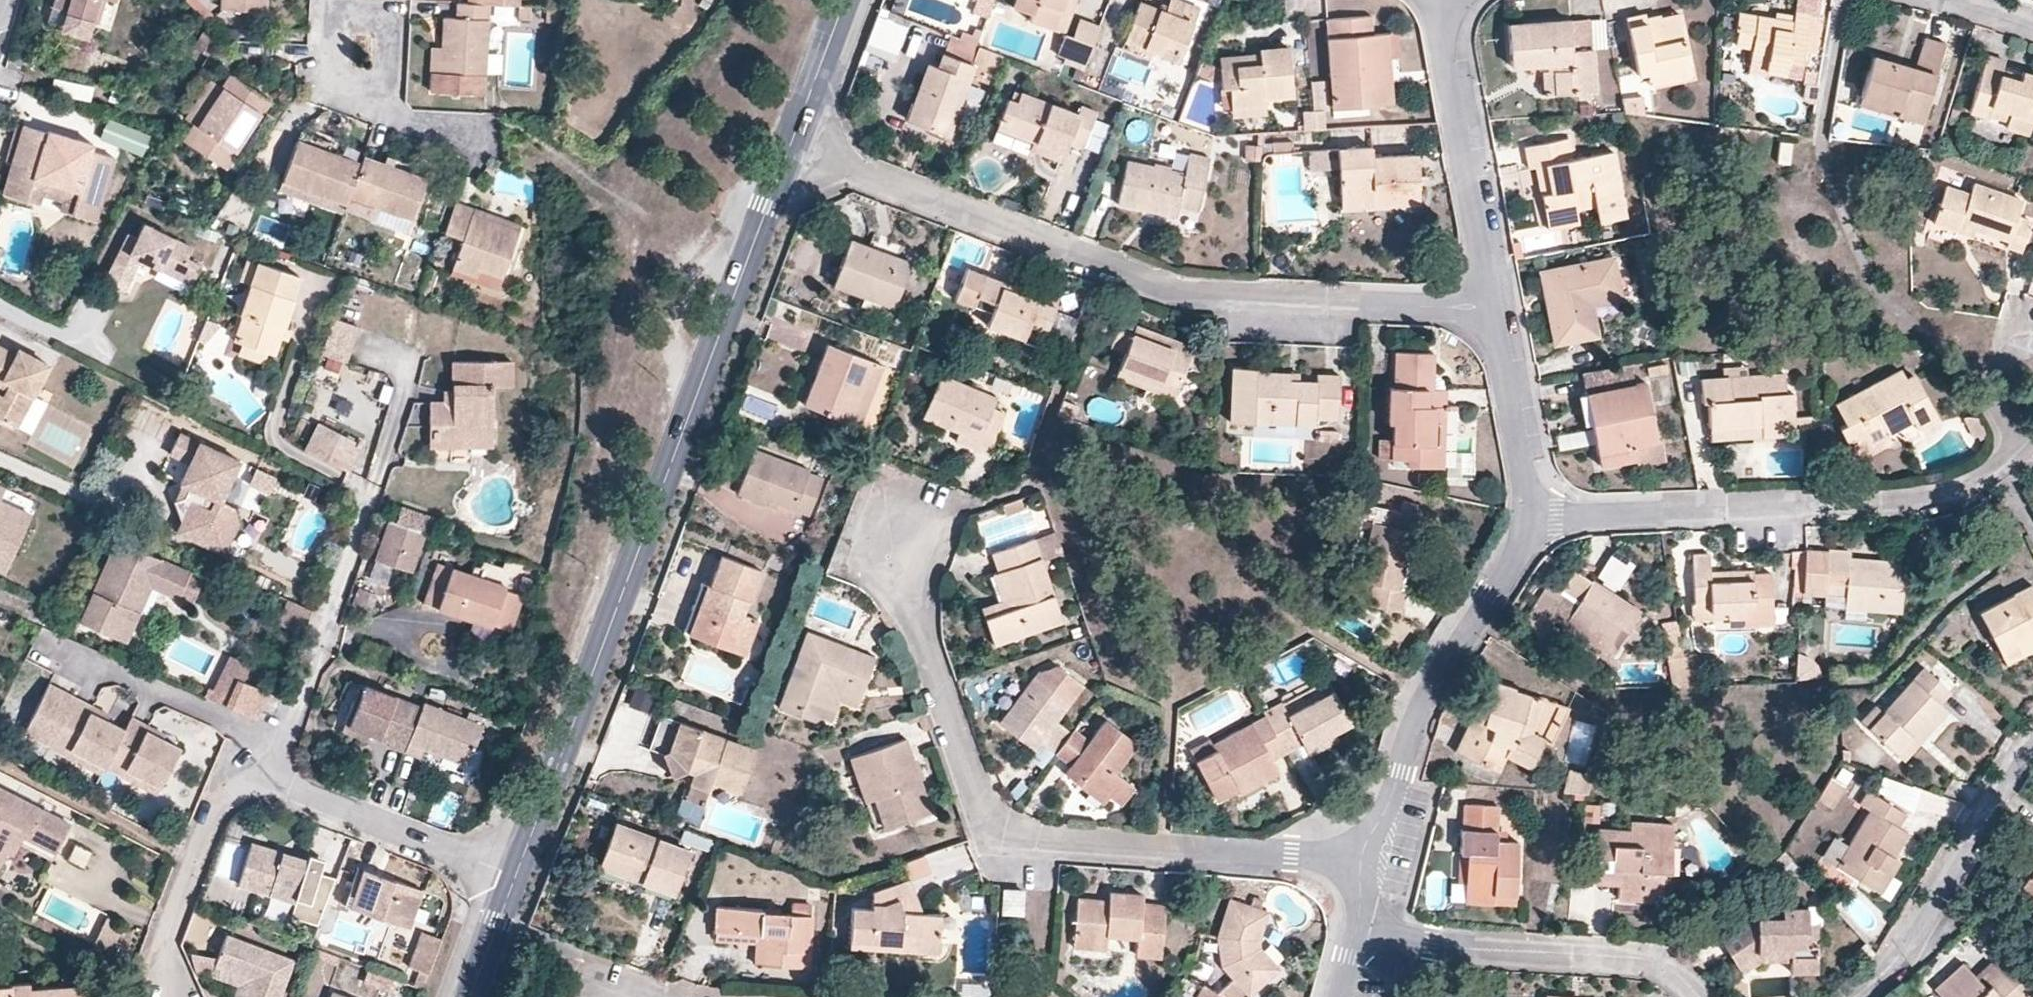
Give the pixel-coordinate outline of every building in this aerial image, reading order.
[(52,10),(67,14),(62,30),(88,39),(93,22),(100,0),(55,0),(52,10)] [(106,0),(100,0),(93,22),(99,24),(106,0)] [(199,0),(186,0),(186,1),(206,21),(213,14),(199,0)] [(221,9),(266,12),(267,0),(222,0),(221,9)] [(994,0),(976,0),(972,12),(987,18),(994,0)] [(1065,0),(1015,0),(1013,7),(1031,13),(1029,20),(1054,30),(1065,0)] [(1076,0),(1065,0),(1054,30),(1063,33),(1076,0)] [(1200,9),(1178,0),(1170,0),(1168,6),(1166,12),(1159,10),(1140,2),(1136,11),(1133,19),(1125,41),(1161,55),(1160,58),(1179,65),(1200,9)] [(1817,0),(1793,0),(1792,10),(1815,13),(1817,0)] [(484,95),(489,5),(468,4),(458,3),(457,19),(444,18),(442,47),(441,73),(432,73),(431,92),(484,95)] [(1166,12),(1168,6),(1161,3),(1159,10),(1166,12)] [(531,20),(532,7),(519,7),(518,20),(531,20)] [(1133,19),(1136,11),(1131,9),(1128,17),(1133,19)] [(1790,20),(1792,12),(1773,9),(1772,17),(1790,20)] [(62,30),(67,14),(52,10),(47,26),(62,30)] [(1678,19),(1676,10),(1657,14),(1657,11),(1642,14),(1645,26),(1678,19)] [(1812,50),(1818,14),(1815,13),(1792,10),(1792,12),(1790,20),(1772,17),(1736,10),(1733,26),(1735,27),(1733,41),(1749,44),(1746,68),(1763,71),(1764,67),(1796,73),(1801,48),(1812,50)] [(1687,60),(1678,19),(1645,26),(1642,14),(1642,11),(1624,15),(1636,71),(1644,70),(1687,60)] [(1605,45),(1603,15),(1588,16),(1590,46),(1605,45)] [(898,55),(908,28),(877,16),(867,43),(898,55)] [(1385,105),(1380,35),(1373,35),(1372,16),(1326,20),(1333,109),(1385,105)] [(1590,46),(1588,16),(1506,21),(1509,63),(1540,61),(1552,60),(1554,91),(1593,88),(1590,46)] [(1085,67),(1100,26),(1080,18),(1073,38),(1065,35),(1057,56),(1085,67)] [(976,45),(982,31),(974,29),(972,35),(962,32),(960,39),(976,45)] [(207,56),(217,40),(204,32),(194,48),(207,56)] [(1401,58),(1399,33),(1380,35),(1385,105),(1394,104),(1391,59),(1401,58)] [(1918,120),(1941,39),(1922,34),(1912,66),(1870,54),(1858,94),(1896,105),(1894,112),(1918,120)] [(972,65),(979,46),(976,45),(960,39),(951,35),(944,54),(972,65)] [(993,83),(1004,56),(979,46),(972,65),(973,66),(971,73),(993,83)] [(441,73),(442,47),(431,47),(430,73),(432,73),(441,73)] [(1293,96),(1288,47),(1259,50),(1260,53),(1261,65),(1220,68),(1220,69),(1222,89),(1229,88),(1231,108),(1265,105),(1265,98),(1293,96)] [(1261,65),(1260,53),(1219,57),(1220,68),(1261,65)] [(2032,106),(2032,73),(2019,69),(2018,72),(2017,78),(1998,73),(2000,66),(2002,58),(1983,53),(1967,109),(1985,115),(1986,113),(1989,103),(2008,109),(2004,119),(2003,124),(2025,131),(2032,106)] [(971,73),(973,66),(972,65),(944,54),(939,68),(929,64),(908,121),(948,135),(971,73)] [(20,72),(23,60),(9,56),(5,68),(20,72)] [(1554,91),(1552,60),(1540,61),(1543,91),(1554,91)] [(1690,75),(1687,60),(1644,70),(1647,83),(1690,75)] [(1215,81),(1220,69),(1201,62),(1196,73),(1215,81)] [(2017,78),(2018,72),(2000,66),(1998,73),(2017,78)] [(1812,101),(1815,81),(1812,81),(1814,70),(1802,67),(1799,93),(1805,99),(1812,101)] [(220,166),(265,98),(228,73),(219,86),(194,125),(183,141),(220,166)] [(194,125),(219,86),(206,77),(180,116),(194,125)] [(87,98),(90,83),(53,78),(51,93),(87,98)] [(1100,92),(1104,83),(1092,79),(1088,88),(1100,92)] [(1329,110),(1327,80),(1311,82),(1314,111),(1324,110),(1329,110)] [(1231,108),(1229,88),(1222,89),(1220,89),(1221,109),(1231,108)] [(1017,102),(1020,94),(1014,91),(1011,99),(1017,102)] [(1083,149),(1097,113),(1081,106),(1078,115),(1020,93),(1020,94),(1017,102),(1011,99),(1008,98),(997,128),(1046,146),(1043,155),(1061,162),(1069,143),(1083,149)] [(1642,112),(1640,94),(1620,96),(1622,109),(1642,112)] [(1896,105),(1858,94),(1856,101),(1894,112),(1896,105)] [(1591,111),(1590,102),(1578,102),(1578,112),(1591,111)] [(2004,119),(2008,109),(1989,103),(1986,113),(2004,119)] [(1953,121),(1958,106),(1950,104),(1946,119),(1953,121)] [(1266,115),(1265,105),(1231,108),(1232,118),(1266,115)] [(1326,129),(1324,110),(1314,111),(1315,130),(1326,129)] [(1315,130),(1314,111),(1303,112),(1305,131),(1315,130)] [(107,118),(99,140),(141,156),(149,134),(107,118)] [(94,219),(113,155),(88,148),(86,153),(71,149),(59,145),(44,141),(47,131),(21,123),(20,126),(14,125),(4,158),(10,160),(1,190),(27,198),(33,178),(75,191),(69,211),(94,219)] [(359,154),(360,151),(298,128),(294,138),(357,161),(359,154)] [(1046,146),(997,128),(992,139),(1029,154),(1031,150),(1043,155),(1046,146)] [(71,149),(74,136),(63,133),(59,145),(71,149)] [(1624,214),(1611,149),(1571,157),(1567,137),(1524,145),(1529,167),(1535,165),(1546,163),(1551,190),(1541,192),(1545,214),(1575,208),(1574,204),(1594,200),(1595,204),(1598,219),(1624,214)] [(344,194),(357,161),(294,138),(275,189),(338,212),(340,207),(344,194)] [(1787,161),(1789,140),(1777,138),(1775,160),(1787,161)] [(1293,153),(1292,142),(1273,143),(1274,154),(1293,153)] [(1263,161),(1263,146),(1246,145),(1246,161),(1263,161)] [(1421,205),(1418,154),(1372,157),(1372,147),(1338,149),(1338,159),(1339,170),(1340,193),(1373,190),(1375,207),(1421,205)] [(1339,170),(1338,159),(1327,159),(1327,150),(1308,152),(1310,171),(1339,170)] [(409,217),(423,177),(389,165),(380,162),(359,154),(357,161),(344,194),(373,205),(409,217)] [(389,165),(392,157),(383,154),(380,162),(389,165)] [(1198,212),(1210,159),(1189,154),(1185,174),(1127,162),(1118,205),(1177,217),(1179,208),(1198,212)] [(1551,190),(1546,163),(1535,165),(1541,192),(1551,190)] [(2022,193),(2027,180),(2020,176),(2014,190),(2022,193)] [(75,191),(33,178),(27,198),(38,202),(41,193),(60,199),(58,207),(69,211),(75,191)] [(2014,214),(2020,198),(1970,181),(1966,192),(1943,183),(1930,220),(1956,228),(1958,221),(1972,226),(2006,237),(2003,243),(2018,248),(2028,219),(2014,214)] [(720,207),(725,193),(716,189),(711,204),(720,207)] [(1375,207),(1373,190),(1340,193),(1341,209),(1375,207)] [(368,218),(373,205),(344,194),(340,207),(368,218)] [(499,277),(516,230),(469,212),(471,208),(451,200),(440,230),(459,237),(449,267),(472,275),(475,268),(499,277)] [(518,225),(471,208),(469,212),(516,230),(518,225)] [(1578,222),(1575,208),(1545,214),(1548,228),(1578,222)] [(538,220),(538,210),(529,210),(529,220),(538,220)] [(1970,233),(1972,226),(1958,221),(1956,228),(1970,233)] [(216,243),(219,233),(197,225),(194,234),(216,243)] [(137,260),(190,288),(201,267),(189,260),(193,252),(143,227),(137,242),(126,237),(102,281),(121,290),(137,260)] [(891,305),(908,261),(892,255),(891,259),(873,252),(874,248),(846,238),(830,281),(891,305)] [(1522,255),(1519,240),(1511,241),(1514,256),(1522,255)] [(892,255),(874,248),(873,252),(891,259),(892,255)] [(1584,299),(1582,290),(1613,283),(1607,255),(1537,269),(1551,337),(1590,329),(1584,299)] [(249,283),(256,261),(245,257),(237,279),(249,283)] [(282,327),(292,298),(291,298),(298,276),(256,261),(249,283),(239,314),(241,314),(232,340),(240,343),(265,352),(273,355),(278,338),(282,327)] [(1050,307),(1055,294),(1019,281),(1016,290),(1010,288),(1012,284),(1010,283),(964,264),(952,296),(988,311),(983,323),(1020,337),(1019,339),(1036,346),(1042,329),(1050,307)] [(495,290),(499,277),(475,268),(472,275),(449,267),(447,272),(495,290)] [(789,275),(784,291),(798,296),(803,280),(789,275)] [(1016,290),(1019,281),(1011,279),(1010,283),(1012,284),(1010,288),(1016,290)] [(1615,293),(1613,283),(1582,290),(1584,299),(1615,293)] [(1054,334),(1062,312),(1050,307),(1042,329),(1054,334)] [(1066,339),(1074,316),(1062,312),(1054,334),(1066,339)] [(344,362),(356,326),(331,317),(319,353),(326,356),(341,361),(344,362)] [(1195,369),(1201,354),(1188,349),(1190,345),(1160,334),(1157,342),(1129,331),(1132,323),(1117,318),(1107,345),(1121,350),(1112,373),(1138,383),(1140,376),(1174,388),(1183,364),(1195,369)] [(202,343),(219,325),(204,319),(196,339),(202,343)] [(1160,334),(1132,323),(1129,331),(1157,342),(1160,334)] [(286,340),(290,330),(282,327),(278,338),(286,340)] [(846,420),(870,359),(824,341),(800,402),(846,420)] [(262,363),(265,352),(240,343),(236,354),(262,363)] [(16,347),(13,353),(0,346),(0,384),(6,387),(2,393),(0,397),(0,417),(14,424),(46,362),(16,347)] [(1430,368),(1430,350),(1391,349),(1391,385),(1429,386),(1430,368)] [(337,373),(341,361),(326,356),(322,368),(337,373)] [(1693,371),(1691,356),(1675,359),(1678,373),(1693,371)] [(857,424),(881,364),(870,359),(846,420),(857,424)] [(452,364),(452,390),(454,403),(443,402),(430,401),(429,434),(495,435),(497,386),(513,386),(514,362),(452,364)] [(1666,370),(1665,362),(1646,366),(1647,374),(1666,370)] [(978,378),(981,368),(966,363),(962,372),(978,378)] [(1655,440),(1643,381),(1633,383),(1629,363),(1581,373),(1585,393),(1590,421),(1599,463),(1634,456),(1635,456),(1633,445),(1655,441),(1655,440)] [(1745,374),(1744,363),(1720,364),(1721,375),(1745,374)] [(1335,416),(1336,373),(1313,372),(1312,379),(1295,379),(1285,378),(1286,371),(1252,369),(1252,366),(1229,365),(1227,418),(1250,419),(1250,407),(1292,408),(1291,421),(1312,422),(1312,415),(1335,416)] [(1934,415),(1911,372),(1904,376),(1898,367),(1833,401),(1844,422),(1838,426),(1850,448),(1884,430),(1910,417),(1914,425),(1934,415)] [(1441,387),(1439,377),(1430,368),(1429,386),(1441,387)] [(1791,414),(1789,390),(1783,391),(1782,371),(1745,374),(1721,375),(1698,377),(1700,399),(1705,399),(1707,424),(1759,421),(1760,433),(1780,431),(1780,421),(1792,420),(1791,414)] [(1002,412),(989,406),(992,396),(937,373),(919,413),(955,428),(976,436),(972,446),(985,451),(1002,412)] [(1174,388),(1140,376),(1138,383),(1171,395),(1174,388)] [(1428,464),(1431,404),(1441,404),(1442,387),(1441,387),(1429,386),(1391,385),(1385,384),(1384,420),(1390,420),(1389,437),(1376,437),(1375,456),(1387,456),(1404,456),(1404,463),(1428,464)] [(454,403),(452,390),(444,391),(443,402),(454,403)] [(1590,421),(1585,393),(1577,395),(1582,423),(1590,421)] [(1068,418),(1074,403),(1059,397),(1053,412),(1068,418)] [(1439,464),(1441,404),(1431,404),(1428,464),(1439,464)] [(1291,421),(1292,408),(1250,407),(1250,419),(1291,421)] [(1812,428),(1813,413),(1791,414),(1792,420),(1796,420),(1796,428),(1812,428)] [(1980,428),(1974,415),(1962,415),(1971,433),(1980,428)] [(1760,433),(1759,421),(1707,424),(1708,437),(1760,433)] [(305,452),(348,472),(361,448),(319,426),(305,452)] [(1585,427),(1555,433),(1558,447),(1588,441),(1585,427)] [(972,446),(976,436),(955,428),(951,437),(972,446)] [(1334,439),(1334,429),(1316,428),(1316,438),(1334,439)] [(1855,458),(1889,440),(1884,430),(1850,448),(1855,458)] [(221,501),(240,462),(180,433),(170,453),(190,463),(180,483),(183,484),(189,487),(184,498),(175,501),(182,522),(177,532),(224,554),(238,523),(233,507),(221,501)] [(494,450),(495,435),(429,434),(428,448),(494,450)] [(1664,459),(1660,439),(1655,440),(1655,441),(1633,445),(1635,456),(1634,456),(1636,465),(1664,459)] [(805,514),(820,477),(805,471),(806,468),(750,446),(734,491),(764,503),(766,498),(774,501),(805,514)] [(251,466),(245,485),(270,493),(276,474),(251,466)] [(1424,481),(1424,471),(1414,470),(1414,480),(1424,481)] [(325,505),(331,493),(309,483),(303,496),(325,505)] [(184,498),(189,487),(183,484),(175,501),(184,498)] [(385,495),(383,503),(393,505),(395,498),(385,495)] [(1020,505),(1017,496),(998,502),(1002,511),(1020,505)] [(0,498),(0,567),(5,569),(30,512),(0,498)] [(772,506),(774,501),(766,498),(764,503),(772,506)] [(1402,557),(1408,528),(1414,530),(1418,514),(1411,513),(1414,502),(1400,498),(1397,510),(1367,503),(1364,515),(1369,516),(1363,548),(1356,579),(1369,581),(1364,602),(1398,609),(1402,589),(1383,585),(1389,554),(1402,557)] [(434,534),(439,519),(402,506),(397,522),(426,532),(434,534)] [(1363,548),(1369,516),(1364,515),(1360,514),(1356,513),(1349,545),(1363,548)] [(412,572),(426,532),(397,522),(389,519),(375,560),(412,572)] [(1059,551),(1051,529),(1030,536),(1038,558),(1059,551)] [(1038,558),(1030,536),(989,551),(995,569),(999,568),(1012,604),(981,615),(990,642),(1059,619),(1038,558)] [(130,609),(143,582),(152,586),(191,605),(203,578),(117,540),(80,621),(126,643),(140,613),(130,609)] [(1639,562),(1616,548),(1600,575),(1623,589),(1639,562)] [(1901,613),(1905,563),(1850,558),(1850,552),(1828,551),(1828,552),(1806,552),(1803,593),(1811,594),(1846,596),(1844,608),(1901,613)] [(1803,593),(1806,552),(1792,552),(1792,568),(1795,568),(1791,618),(1801,618),(1802,602),(1803,593)] [(741,612),(757,568),(719,553),(707,584),(689,633),(728,648),(741,612)] [(1402,589),(1408,559),(1402,557),(1389,554),(1383,585),(1402,589)] [(1773,624),(1771,573),(1754,574),(1754,581),(1711,583),(1710,572),(1710,555),(1692,555),(1694,603),(1691,603),(1692,612),(1727,611),(1727,617),(1744,617),(1744,625),(1773,624)] [(507,588),(513,572),(484,561),(481,568),(475,566),(472,575),(507,588)] [(511,631),(523,596),(506,590),(507,588),(472,575),(439,563),(425,604),(475,621),(493,628),(494,625),(511,631)] [(981,615),(1012,604),(999,568),(995,569),(988,571),(989,573),(986,574),(994,598),(977,604),(981,615)] [(1578,603),(1592,581),(1575,570),(1561,592),(1578,603)] [(1754,581),(1754,574),(1753,570),(1710,572),(1711,583),(1754,581)] [(689,633),(707,584),(698,581),(680,630),(689,633)] [(1623,639),(1641,612),(1592,581),(1578,603),(1561,592),(1549,584),(1527,618),(1548,631),(1554,621),(1563,626),(1561,629),(1609,660),(1623,639)] [(140,613),(152,586),(143,582),(130,609),(140,613)] [(2032,582),(1979,610),(1999,647),(2032,629),(2032,630),(2032,585),(2032,582)] [(298,600),(303,590),(291,584),(287,594),(298,600)] [(55,605),(60,593),(48,588),(42,599),(55,605)] [(367,616),(375,594),(359,588),(351,609),(367,616)] [(1810,603),(1811,594),(1803,593),(1802,602),(1810,603)] [(300,634),(309,609),(287,599),(277,624),(300,634)] [(742,653),(756,618),(741,612),(728,648),(742,653)] [(1639,650),(1657,623),(1641,612),(1623,639),(1639,650)] [(1548,631),(1527,618),(1521,627),(1546,643),(1552,634),(1548,631)] [(486,646),(493,628),(475,621),(468,640),(486,646)] [(818,715),(828,687),(838,691),(845,673),(862,679),(871,654),(803,628),(774,704),(816,720),(818,715)] [(2032,648),(2032,630),(2032,629),(1999,647),(2006,661),(2032,648)] [(1689,687),(1683,657),(1679,633),(1664,636),(1673,688),(1689,687)] [(1822,677),(1817,664),(1809,657),(1798,653),(1796,680),(1822,677)] [(208,696),(259,719),(271,693),(240,679),(248,663),(230,655),(208,696)] [(1702,687),(1696,655),(1683,657),(1689,687),(1702,687)] [(1052,717),(1079,682),(1053,663),(1036,670),(997,722),(1032,748),(1038,739),(1051,749),(1067,729),(1052,717)] [(1923,735),(1948,709),(1939,701),(1950,689),(1924,665),(1883,710),(1875,703),(1861,718),(1896,751),(1917,729),(1923,735)] [(852,704),(862,679),(845,673),(838,691),(836,697),(852,704)] [(423,694),(427,684),(418,680),(414,691),(423,694)] [(1514,735),(1527,693),(1512,689),(1513,686),(1493,681),(1488,698),(1482,696),(1474,718),(1481,721),(1475,732),(1465,727),(1454,750),(1481,763),(1484,757),(1492,761),(1498,765),(1504,753),(1531,767),(1540,748),(1514,735)] [(23,731),(51,746),(76,697),(48,683),(23,731)] [(405,751),(422,708),(360,683),(344,723),(370,733),(390,741),(388,745),(405,752),(405,751)] [(645,709),(652,690),(634,683),(627,701),(645,709)] [(836,697),(838,691),(828,687),(818,715),(827,719),(836,697)] [(1331,729),(1347,721),(1330,689),(1285,713),(1278,700),(1260,710),(1261,713),(1281,750),(1299,740),(1302,745),(1331,729)] [(1531,730),(1541,697),(1527,693),(1514,735),(1540,748),(1545,737),(1531,730)] [(1475,732),(1481,721),(1474,718),(1482,696),(1481,696),(1465,727),(1475,732)] [(94,707),(76,697),(51,746),(68,755),(72,748),(106,766),(123,775),(127,768),(161,786),(181,748),(164,739),(147,730),(150,726),(132,717),(125,730),(107,720),(91,712),(94,707)] [(468,766),(484,726),(481,725),(466,719),(424,702),(422,708),(405,751),(421,758),(424,748),(433,752),(440,755),(468,766)] [(94,707),(91,712),(107,720),(110,715),(94,707)] [(926,725),(920,708),(903,714),(905,721),(916,718),(919,728),(926,725)] [(481,725),(484,718),(469,712),(466,719),(481,725)] [(665,749),(677,720),(658,713),(646,746),(659,750),(659,752),(665,749)] [(1272,765),(1268,757),(1281,750),(1261,713),(1208,742),(1210,747),(1192,757),(1213,796),(1232,786),(1272,765)] [(1112,769),(1134,741),(1102,717),(1086,739),(1069,726),(1067,729),(1051,749),(1068,762),(1062,770),(1076,781),(1082,773),(1106,792),(1117,801),(1130,783),(1112,769)] [(737,789),(752,747),(677,720),(665,749),(659,752),(668,774),(682,768),(691,771),(687,782),(704,788),(707,778),(737,789)] [(370,733),(344,723),(341,731),(367,741),(370,733)] [(166,735),(150,726),(147,730),(164,739),(166,735)] [(1306,753),(1335,737),(1331,729),(1302,745),(1306,753)] [(1903,757),(1923,735),(1917,729),(1896,751),(1903,757)] [(1210,747),(1208,742),(1204,735),(1185,746),(1192,757),(1210,747)] [(907,751),(902,736),(896,738),(901,753),(907,751)] [(909,758),(907,751),(901,753),(896,738),(847,755),(853,771),(862,768),(871,796),(882,825),(927,810),(916,777),(909,758)] [(72,748),(68,755),(102,773),(106,766),(72,748)] [(438,760),(440,755),(433,752),(431,757),(438,760)] [(921,776),(914,756),(909,758),(916,777),(921,776)] [(1489,767),(1492,761),(1484,757),(1481,763),(1489,767)] [(1235,792),(1275,771),(1272,765),(1232,786),(1235,792)] [(1845,784),(1852,773),(1841,766),(1834,777),(1845,784)] [(161,786),(127,768),(123,775),(157,793),(161,786)] [(871,796),(862,768),(853,771),(862,799),(871,796)] [(1588,794),(1592,777),(1569,770),(1563,792),(1588,794)] [(1106,792),(1082,773),(1076,781),(1100,800),(1106,792)] [(1912,811),(1920,788),(1882,774),(1877,790),(1912,811)] [(1830,806),(1844,785),(1830,776),(1816,798),(1830,806)] [(698,801),(704,788),(687,782),(681,795),(698,801)] [(1892,854),(1906,830),(1896,824),(1905,810),(1867,787),(1858,801),(1869,808),(1847,842),(1835,863),(1878,890),(1889,872),(1898,857),(1892,854)] [(0,788),(0,865),(6,853),(16,833),(24,837),(56,854),(71,825),(0,788)] [(1516,894),(1519,838),(1506,838),(1496,837),(1497,828),(1498,802),(1465,800),(1464,826),(1461,826),(1460,852),(1467,852),(1466,879),(1465,899),(1493,900),(1494,893),(1516,894)] [(1615,813),(1615,800),(1601,800),(1601,812),(1615,813)] [(1599,821),(1600,803),(1585,802),(1585,820),(1599,821)] [(1672,845),(1673,822),(1630,819),(1630,828),(1598,826),(1596,854),(1624,856),(1624,869),(1612,869),(1612,881),(1618,882),(1617,897),(1639,898),(1640,885),(1661,886),(1662,869),(1670,870),(1672,845)] [(670,891),(687,848),(611,820),(600,849),(631,860),(626,874),(670,891)] [(710,838),(680,826),(676,838),(706,849),(710,838)] [(1506,838),(1507,828),(1497,828),(1496,837),(1506,838)] [(13,857),(24,837),(16,833),(6,853),(13,857)] [(1835,863),(1847,842),(1833,833),(1820,854),(1835,863)] [(74,842),(68,856),(84,863),(90,849),(74,842)] [(318,926),(337,878),(320,874),(323,865),(282,853),(281,858),(276,856),(278,851),(252,843),(238,885),(295,903),(291,917),(318,926)] [(1678,870),(1679,846),(1672,845),(1670,870),(1678,870)] [(626,874),(631,860),(600,849),(595,863),(626,874)] [(1466,879),(1467,852),(1460,852),(1458,879),(1466,879)] [(921,853),(901,860),(907,878),(927,871),(921,853)] [(1624,869),(1624,856),(1596,854),(1595,881),(1612,881),(1612,869),(1624,869)] [(2032,871),(2032,854),(2021,871),(2029,876),(2032,871)] [(409,928),(423,890),(363,869),(356,889),(346,886),(340,903),(409,928)] [(2029,876),(2020,889),(2032,899),(2032,871),(2029,876)] [(1888,896),(1899,878),(1889,872),(1878,890),(1888,896)] [(918,910),(905,878),(890,883),(899,908),(918,910)] [(935,939),(937,911),(918,910),(899,908),(890,883),(869,890),(869,906),(848,905),(846,936),(897,939),(897,947),(914,948),(914,938),(935,939)] [(1661,899),(1661,886),(1640,885),(1639,898),(1661,899)] [(1017,910),(1019,888),(1000,886),(998,909),(1017,910)] [(1157,955),(1162,903),(1138,901),(1139,892),(1106,889),(1106,898),(1105,904),(1099,903),(1100,897),(1073,895),(1071,929),(1104,932),(1134,935),(1134,952),(1157,955)] [(1516,902),(1516,894),(1494,893),(1493,900),(1516,902)] [(1257,907),(1260,899),(1250,895),(1247,904),(1257,907)] [(1256,945),(1256,937),(1265,909),(1257,907),(1247,904),(1226,897),(1214,935),(1218,963),(1230,976),(1214,991),(1223,996),(1241,996),(1275,966),(1256,945)] [(804,965),(808,903),(788,901),(787,910),(758,908),(759,906),(713,904),(711,928),(761,931),(760,962),(804,965)] [(1808,922),(1808,906),(1782,906),(1782,916),(1772,916),(1756,916),(1721,938),(1737,963),(1758,950),(1791,950),(1791,959),(1791,969),(1817,969),(1817,943),(1808,943),(1808,922)] [(1782,916),(1782,906),(1772,906),(1772,916),(1782,916)] [(110,955),(121,933),(113,928),(115,923),(108,919),(93,946),(110,955)] [(1817,943),(1817,922),(1808,922),(1808,943),(1817,943)] [(760,962),(761,931),(711,928),(711,938),(751,941),(750,962),(760,962)] [(1103,946),(1104,932),(1071,929),(1070,943),(1103,946)] [(429,974),(442,940),(423,932),(410,967),(429,974)] [(294,960),(227,934),(216,961),(253,976),(245,996),(280,996),(294,960)] [(897,947),(897,939),(846,936),(845,943),(897,947)] [(934,949),(935,939),(914,938),(914,948),(934,949)] [(191,965),(210,970),(213,954),(194,950),(191,965)] [(1791,959),(1791,950),(1758,950),(1737,963),(1742,971),(1760,959),(1791,959)] [(2016,992),(2026,982),(2001,955),(1991,965),(1987,961),(1972,975),(1960,961),(1931,987),(1940,996),(2021,996),(2016,992)] [(1203,976),(1209,965),(1196,957),(1190,968),(1203,976)] [(253,976),(216,961),(211,974),(238,985),(233,996),(234,996),(245,996),(253,976)] [(82,978),(79,978),(79,966),(61,967),(62,980),(29,982),(29,977),(0,979),(0,996),(84,996),(82,978)] [(388,990),(392,976),(379,971),(374,985),(388,990)] [(1212,990),(1200,982),(1192,996),(1194,996),(1208,996),(1212,990)]
